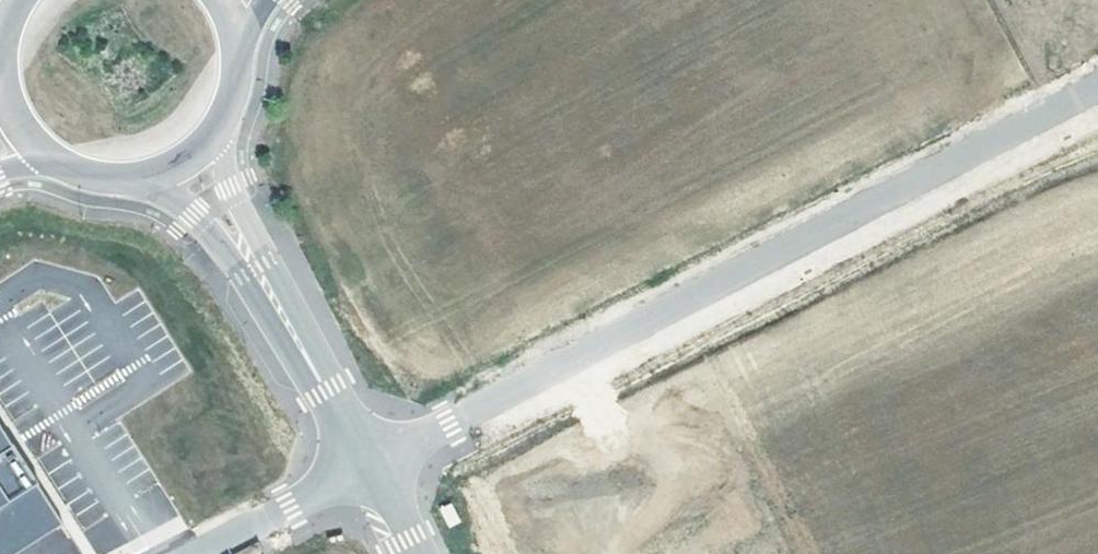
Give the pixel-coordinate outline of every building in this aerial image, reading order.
[(64,524),(0,425),(0,553),(17,553),(64,524)]
